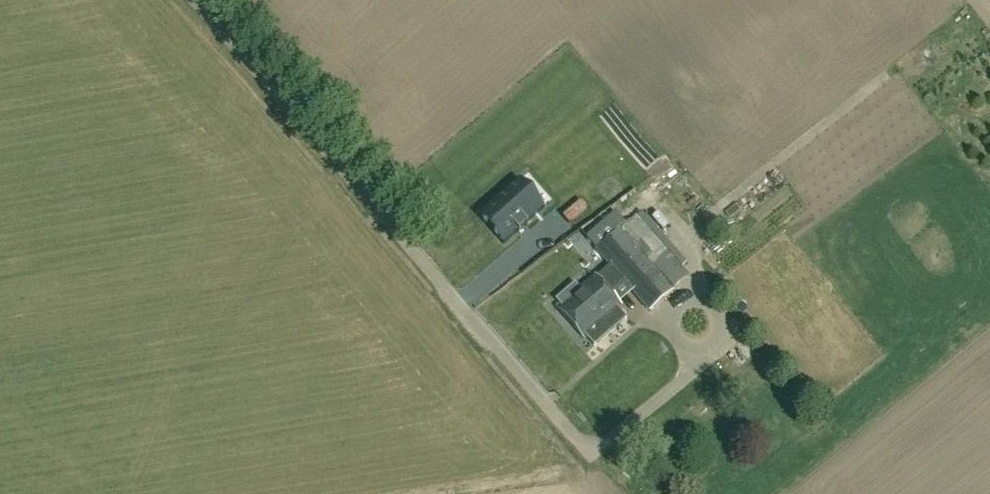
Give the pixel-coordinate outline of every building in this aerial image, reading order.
[(694,93),(705,103),(714,93),(704,83),(694,93)] [(501,248),(536,217),(512,191),(478,221),(501,248)] [(611,267),(597,279),(611,295),(624,283),(650,312),(674,291),(672,289),(688,275),(636,216),(596,251),(611,267)] [(557,309),(584,340),(621,307),(611,295),(597,279),(594,276),(557,309)]
